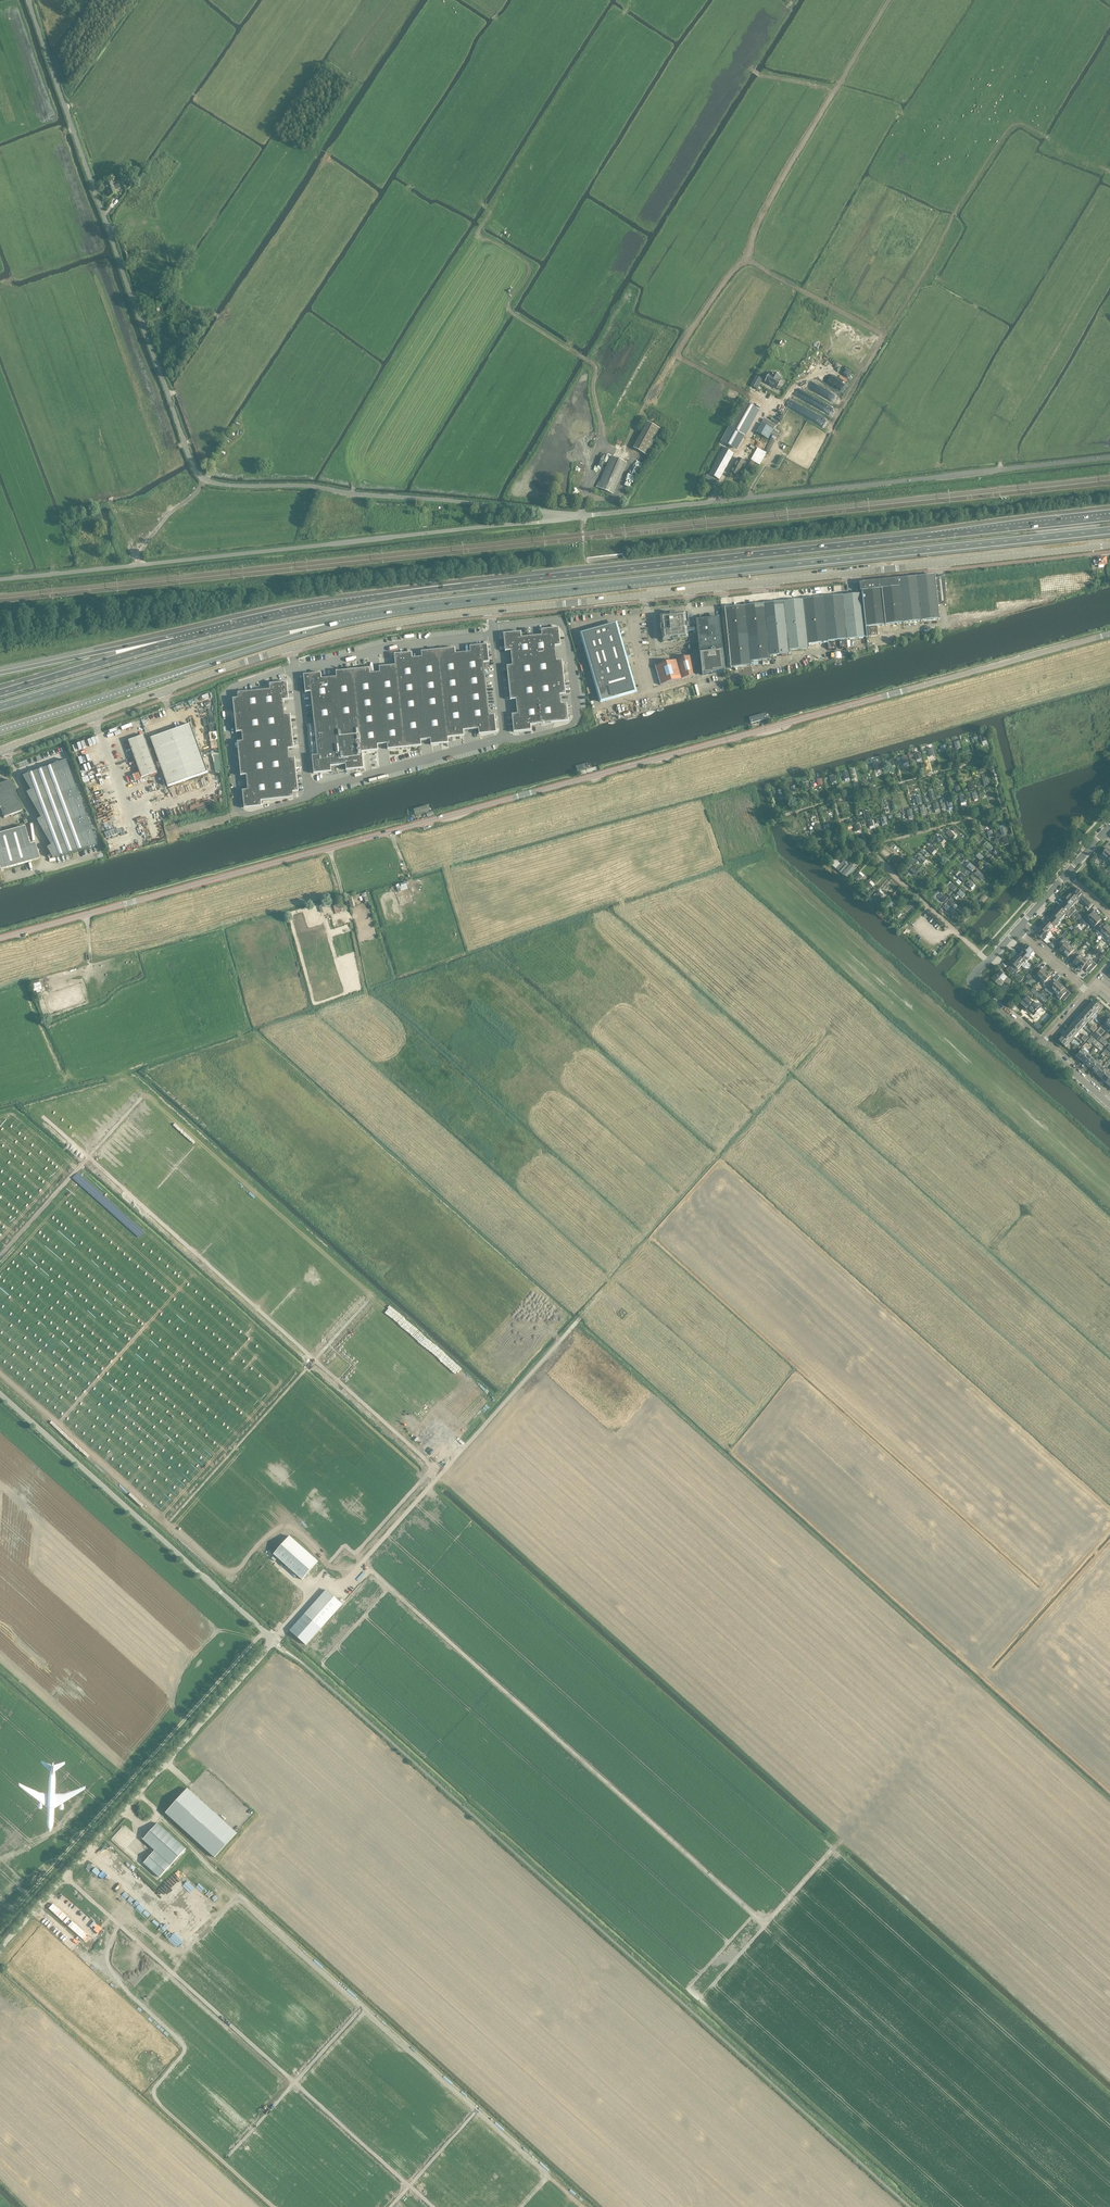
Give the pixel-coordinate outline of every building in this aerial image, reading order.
[(107,191),(119,186),(118,184),(113,186),(112,183),(105,185),(107,191)] [(119,186),(107,191),(109,197),(116,194),(115,190),(120,189),(119,186)] [(114,197),(108,205),(113,209),(119,201),(114,197)] [(765,382),(777,388),(781,381),(778,379),(780,377),(778,376),(779,375),(778,374),(777,373),(776,373),(775,374),(773,373),(771,376),(769,374),(765,382)] [(762,379),(756,375),(750,385),(757,389),(762,379)] [(807,392),(798,389),(795,397),(805,400),(807,392)] [(759,410),(744,401),(729,427),(745,436),(759,410)] [(648,456),(662,430),(648,423),(634,448),(648,456)] [(755,432),(752,436),(756,439),(759,435),(767,440),(773,430),(761,423),(755,432)] [(709,475),(718,480),(734,453),(723,447),(720,445),(708,468),(711,470),(709,475)] [(613,494),(627,462),(611,456),(600,482),(598,481),(596,487),(613,494)] [(736,476),(744,462),(739,459),(731,473),(736,476)] [(749,473),(752,468),(755,463),(749,460),(744,469),(749,473)] [(1107,564),(1106,556),(1096,557),(1097,560),(1094,560),(1095,565),(1097,564),(1097,565),(1107,564)] [(863,594),(862,594),(865,627),(867,627),(868,636),(878,636),(877,626),(939,619),(938,607),(935,576),(862,583),(863,594)] [(862,594),(842,596),(846,640),(867,638),(865,627),(862,594)] [(842,596),(823,598),(827,642),(846,640),(842,596)] [(823,598),(804,600),(808,645),(827,643),(827,642),(823,598)] [(804,600),(784,602),(789,650),(809,648),(808,645),(804,600)] [(784,602),(764,604),(770,656),(789,654),(789,650),(784,602)] [(764,604),(745,606),(751,662),(770,660),(770,656),(764,604)] [(745,606),(725,608),(731,668),(751,666),(745,606)] [(697,631),(697,629),(686,630),(686,628),(690,628),(689,623),(686,623),(685,614),(675,615),(675,613),(670,614),(670,615),(660,616),(661,626),(660,626),(661,631),(662,631),(663,641),(673,640),(673,641),(678,641),(678,639),(687,638),(687,632),(697,631)] [(697,629),(697,631),(699,654),(702,678),(725,671),(722,651),(719,618),(696,620),(697,629)] [(628,645),(622,647),(615,624),(581,634),(601,704),(637,694),(627,658),(631,657),(628,645)] [(556,662),(555,646),(560,646),(558,629),(541,631),(542,636),(521,638),(520,633),(503,634),(505,651),(510,651),(512,666),(507,667),(510,701),(516,700),(517,714),(511,715),(513,733),(531,731),(531,725),(551,723),(551,724),(569,722),(567,704),(561,704),(560,695),(565,695),(562,661),(556,662)] [(321,674),(304,676),(305,693),(311,692),(314,722),(317,756),(312,756),(313,774),(331,772),(331,767),(345,765),(346,771),(364,769),(363,753),(378,751),(378,745),(387,744),(387,750),(422,747),(421,741),(430,740),(430,746),(449,744),(448,738),(464,737),(464,731),(478,729),(479,735),(497,733),(495,715),(489,716),(483,663),(489,663),(487,646),(470,647),(470,652),(455,654),(455,649),(421,652),(422,657),(412,659),(411,653),(394,655),(395,666),(379,668),(380,673),(370,674),(369,669),(353,670),(336,672),(337,677),(321,679),(321,674)] [(660,685),(697,675),(691,656),(655,666),(660,685)] [(285,716),(283,700),(288,700),(287,683),(270,685),(270,690),(238,693),(238,699),(233,699),(237,733),(242,733),(243,742),(237,742),(240,776),(246,776),(248,790),(242,791),(244,809),(262,807),(261,801),(293,798),(293,793),(299,792),(295,758),(289,759),(288,750),(294,749),(290,715),(285,716)] [(748,717),(750,724),(777,717),(774,709),(748,717)] [(168,787),(208,772),(191,724),(151,739),(168,787)] [(144,736),(128,741),(134,755),(142,778),(157,773),(144,736)] [(645,743),(647,752),(671,746),(669,737),(645,743)] [(216,770),(220,770),(219,750),(212,751),(212,756),(215,756),(216,770)] [(571,765),(574,773),(599,766),(597,757),(571,765)] [(52,849),(48,852),(52,858),(96,846),(65,761),(22,776),(32,794),(28,797),(42,822),(38,824),(52,849)] [(22,811),(11,780),(0,784),(0,809),(3,818),(22,811)] [(933,790),(928,791),(931,801),(936,799),(933,790)] [(407,808),(409,818),(433,811),(431,801),(407,808)] [(31,848),(25,827),(0,834),(0,870),(39,859),(36,847),(31,848)] [(954,835),(948,830),(945,834),(950,838),(954,835)] [(944,840),(939,835),(936,839),(941,844),(944,840)] [(993,847),(988,843),(985,847),(990,851),(993,847)] [(935,850),(930,845),(926,849),(932,854),(935,850)] [(1107,859),(1109,856),(1109,851),(1107,848),(1102,855),(1107,859)] [(1001,855),(996,850),(992,854),(998,859),(1001,855)] [(984,857),(979,853),(975,857),(981,861),(984,857)] [(926,860),(921,855),(917,859),(923,864),(926,860)] [(855,869),(844,859),(836,869),(847,879),(855,869)] [(992,865),(987,860),(983,864),(988,869),(992,865)] [(975,868),(970,863),(966,867),(971,872),(973,869),(974,870),(975,868)] [(917,870),(912,866),(908,870),(913,874),(917,870)] [(983,875),(978,870),(974,874),(979,879),(983,875)] [(956,874),(962,881),(966,878),(960,871),(956,874)] [(854,879),(854,880),(856,882),(856,881),(858,883),(863,877),(859,874),(854,879)] [(974,885),(969,880),(965,884),(971,889),(974,885)] [(407,882),(396,884),(397,890),(408,889),(407,882)] [(869,883),(864,888),(864,889),(865,890),(866,890),(868,892),(873,886),(869,883)] [(952,892),(953,891),(954,892),(957,888),(952,883),(948,887),(951,889),(950,890),(952,892)] [(1091,902),(1077,889),(1075,888),(1068,897),(1075,903),(1079,900),(1080,901),(1081,899),(1087,905),(1085,908),(1088,911),(1092,905),(1090,903),(1091,902)] [(965,895),(960,890),(956,894),(962,899),(965,895)] [(874,897),(875,898),(874,899),(877,901),(878,901),(883,895),(879,892),(874,897)] [(948,898),(942,893),(939,897),(945,902),(948,898)] [(1075,903),(1068,897),(1064,901),(1066,902),(1063,905),(1073,913),(1075,910),(1072,907),(1075,903)] [(949,902),(954,909),(958,906),(952,899),(949,902)] [(884,906),(884,907),(886,909),(887,908),(888,910),(893,904),(889,901),(884,906)] [(333,906),(335,910),(332,911),(332,914),(335,913),(336,914),(344,911),(342,903),(337,904),(336,902),(331,903),(332,906),(333,906)] [(1073,913),(1063,905),(1061,908),(1059,907),(1055,911),(1063,917),(1065,915),(1069,918),(1073,913)] [(1063,917),(1055,911),(1052,915),(1054,916),(1051,919),(1058,925),(1061,922),(1059,921),(1063,917)] [(1077,911),(1074,914),(1080,920),(1083,916),(1077,911)] [(1088,926),(1097,916),(1093,912),(1092,914),(1089,912),(1083,919),(1081,921),(1080,922),(1082,924),(1083,925),(1085,925),(1086,924),(1088,926)] [(1098,917),(1097,916),(1088,926),(1089,927),(1091,924),(1095,927),(1093,928),(1097,931),(1102,925),(1099,922),(1101,920),(1098,917)] [(1058,925),(1051,919),(1049,922),(1047,920),(1043,924),(1051,931),(1054,928),(1055,929),(1058,925)] [(1051,931),(1043,924),(1040,928),(1041,930),(1037,934),(1044,941),(1048,936),(1047,935),(1051,931)] [(1109,930),(1109,927),(1107,925),(1105,927),(1103,925),(1102,925),(1097,931),(1098,932),(1100,934),(1101,933),(1105,936),(1109,930)] [(1074,929),(1081,934),(1083,931),(1076,926),(1074,929)] [(1065,939),(1058,946),(1061,948),(1060,950),(1064,954),(1070,947),(1066,943),(1068,942),(1065,939)] [(1034,952),(1026,945),(1023,949),(1025,951),(1022,954),(1029,960),(1031,957),(1030,956),(1034,952)] [(1070,947),(1064,954),(1068,957),(1070,955),(1073,958),(1079,951),(1075,948),(1074,950),(1070,947)] [(1079,951),(1073,958),(1076,961),(1074,963),(1078,966),(1084,959),(1080,956),(1082,954),(1079,951)] [(1029,960),(1022,954),(1020,957),(1017,955),(1014,959),(1021,965),(1024,962),(1026,963),(1029,960)] [(1021,965),(1014,959),(1010,963),(1012,964),(1009,967),(1011,968),(1008,971),(1020,982),(1023,985),(1025,982),(1023,980),(1023,978),(1017,973),(1019,970),(1018,969),(1021,965)] [(1084,959),(1078,966),(1082,970),(1084,968),(1087,970),(1087,969),(1090,972),(1097,965),(1094,962),(1092,963),(1089,961),(1088,962),(1084,959)] [(1042,971),(1039,968),(1032,975),(1035,978),(1037,977),(1040,980),(1047,972),(1043,969),(1042,971)] [(1008,985),(1011,981),(1004,974),(1005,973),(1002,971),(997,976),(995,974),(991,979),(1000,987),(1005,982),(1008,985)] [(1051,976),(1047,972),(1040,980),(1044,983),(1043,985),(1046,987),(1052,981),(1049,978),(1051,976)] [(1055,983),(1052,981),(1046,987),(1049,990),(1050,989),(1054,992),(1061,985),(1057,981),(1055,983)] [(40,982),(33,983),(35,990),(42,989),(40,982)] [(1065,988),(1061,985),(1054,992),(1058,996),(1057,997),(1060,1000),(1061,998),(1064,1001),(1070,994),(1068,991),(1066,993),(1063,990),(1065,988)] [(1044,1003),(1047,999),(1034,987),(1031,990),(1044,1003)] [(1027,997),(1025,998),(1019,1005),(1026,1011),(1027,1009),(1033,1015),(1036,1012),(1037,1012),(1040,1008),(1034,1002),(1033,1002),(1027,997)] [(1093,1001),(1089,1006),(1096,1013),(1100,1008),(1093,1001)] [(1096,1013),(1089,1006),(1084,1011),(1092,1017),(1096,1013)] [(1092,1017),(1084,1011),(1080,1016),(1087,1022),(1092,1017)] [(1087,1022),(1080,1016),(1076,1021),(1083,1027),(1087,1022)] [(1083,1027),(1076,1021),(1072,1026),(1079,1032),(1083,1027)] [(1079,1032),(1072,1026),(1067,1031),(1074,1037),(1079,1032)] [(1074,1037),(1067,1031),(1063,1035),(1070,1042),(1074,1037)] [(1070,1042),(1063,1035),(1059,1040),(1066,1047),(1070,1042)] [(1095,1046),(1099,1043),(1092,1036),(1087,1042),(1090,1044),(1092,1043),(1094,1044),(1092,1047),(1093,1048),(1095,1046)] [(1077,1057),(1082,1061),(1090,1052),(1088,1054),(1083,1050),(1077,1057)] [(1090,1052),(1082,1061),(1087,1066),(1093,1058),(1090,1056),(1092,1054),(1090,1052)] [(1093,1058),(1087,1066),(1092,1070),(1100,1061),(1097,1059),(1096,1061),(1093,1058)] [(1100,1061),(1092,1070),(1096,1074),(1103,1067),(1100,1065),(1102,1063),(1100,1061)] [(1103,1067),(1096,1074),(1101,1079),(1108,1072),(1109,1070),(1107,1068),(1105,1070),(1103,1067)] [(1101,1079),(1106,1083),(1109,1079),(1109,1074),(1108,1072),(1101,1079)] [(302,1579),(319,1561),(290,1535),(273,1554),(302,1579)] [(306,1645),(342,1605),(326,1590),(290,1631),(306,1645)] [(188,1789),(165,1813),(215,1858),(237,1833),(188,1789)] [(143,1863),(160,1878),(186,1849),(158,1823),(143,1840),(155,1850),(143,1863)]
